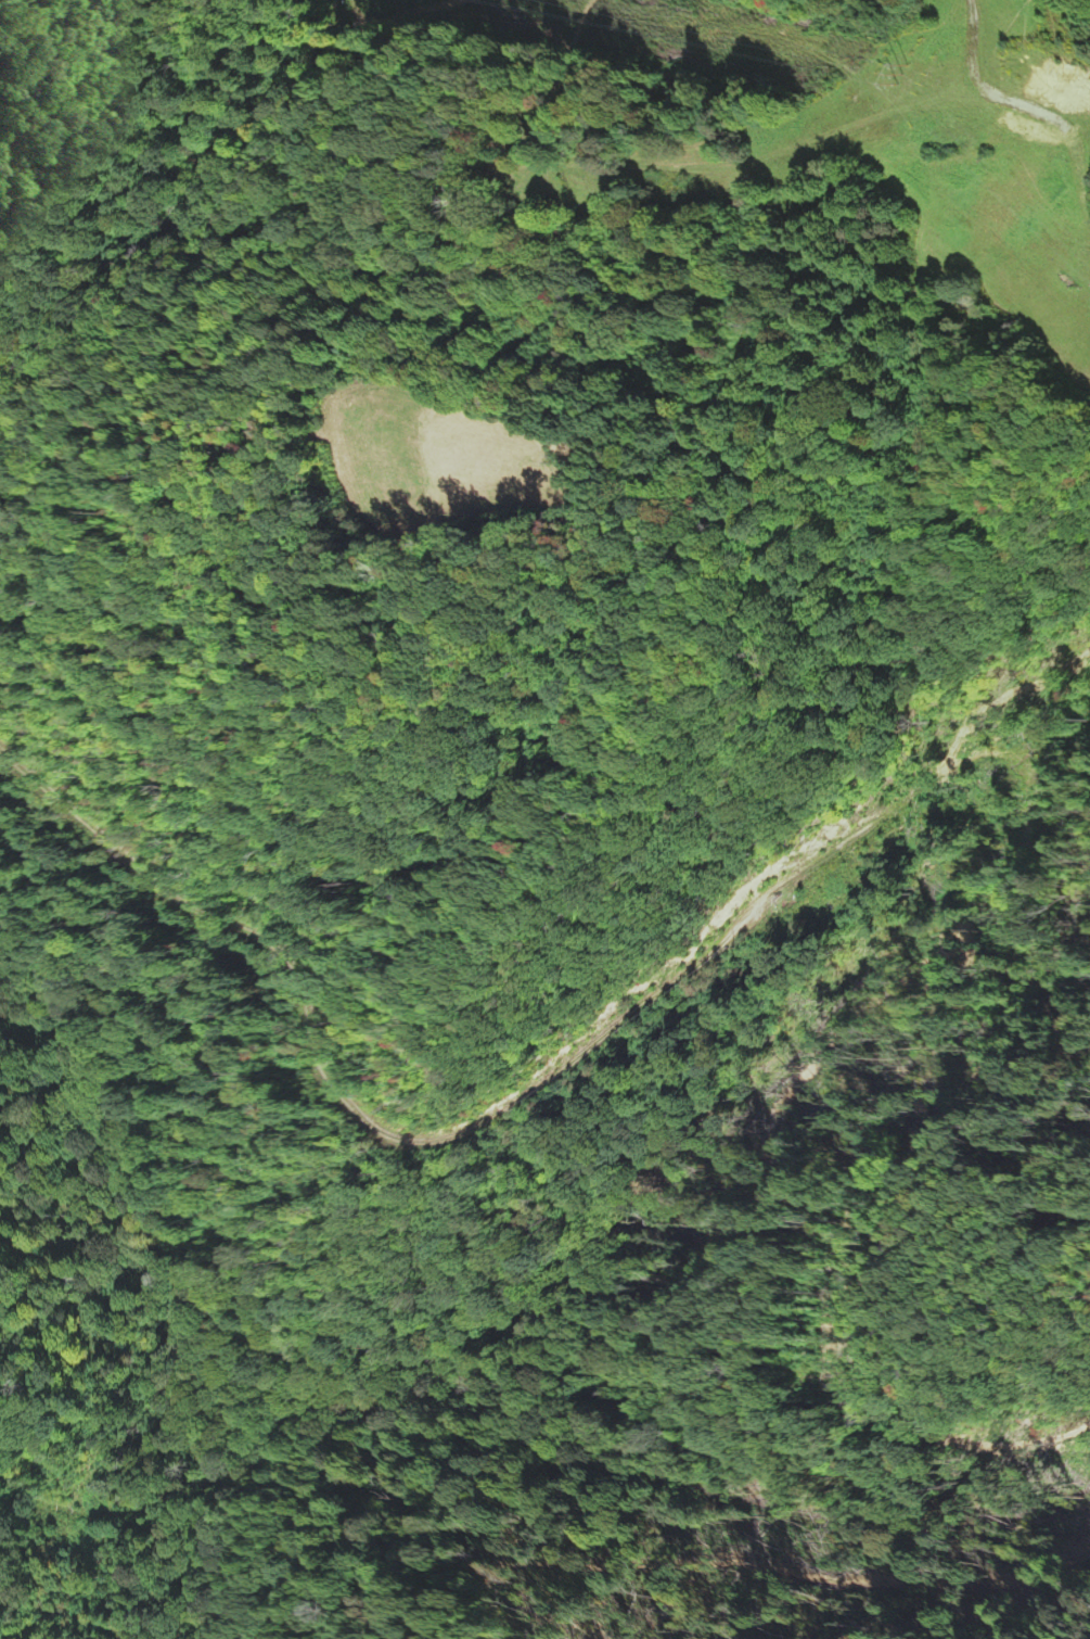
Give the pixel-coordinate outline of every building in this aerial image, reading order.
[(839,1632),(822,1629),(821,1638),(838,1638),(839,1632)]
